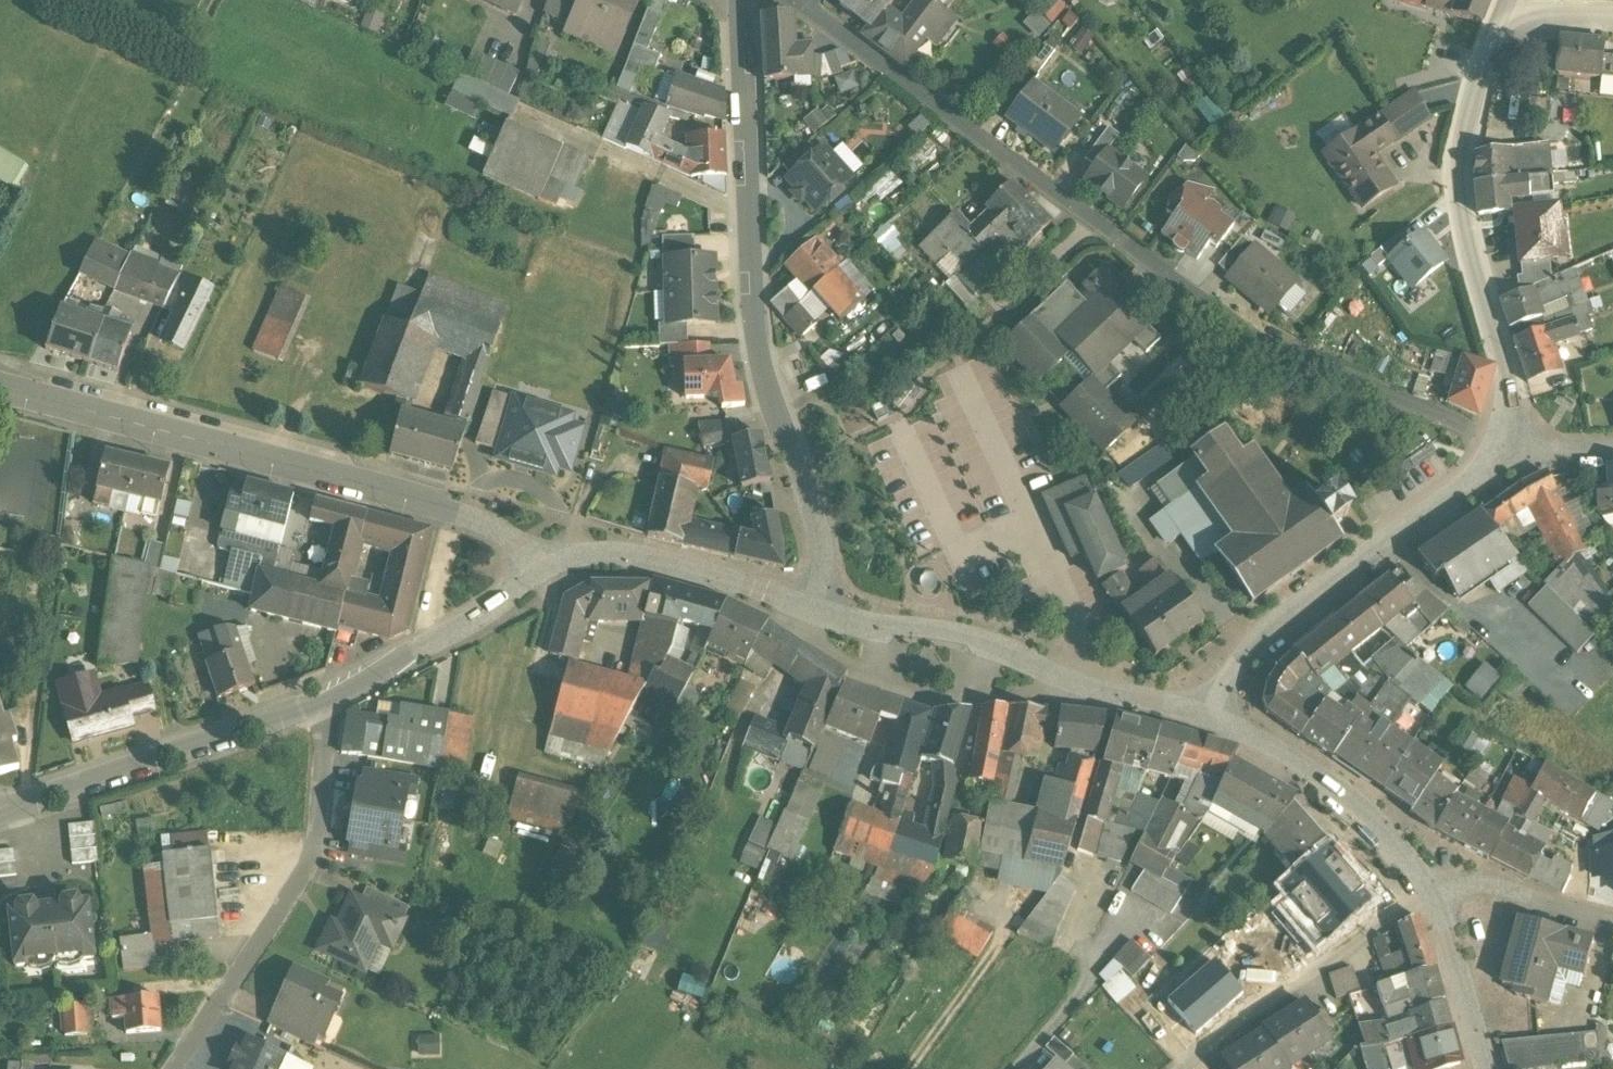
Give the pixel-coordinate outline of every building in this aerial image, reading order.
[(517,9),(522,0),(498,0),(517,9)] [(630,0),(582,0),(572,21),(616,42),(635,2),(630,0)] [(840,7),(870,30),(872,31),(887,11),(895,0),(846,0),(840,7)] [(887,11),(872,31),(870,30),(865,37),(905,67),(931,33),(940,39),(956,19),(945,11),(944,13),(928,0),(920,0),(903,22),(887,11)] [(944,13),(945,11),(954,0),(928,0),(944,13)] [(1454,0),(1427,0),(1425,6),(1452,15),(1457,1),(1454,0)] [(1457,1),(1452,15),(1482,25),(1491,0),(1457,0),(1457,1)] [(662,17),(648,12),(634,48),(648,53),(662,17)] [(793,15),(761,17),(763,52),(794,51),(794,48),(793,15)] [(616,42),(572,21),(566,34),(610,55),(616,42)] [(1604,44),(1561,40),(1560,75),(1603,80),(1604,58),(1604,44)] [(799,48),(794,48),(794,51),(763,52),(764,84),(810,82),(810,79),(811,56),(811,44),(799,44),(799,48)] [(1046,44),(1028,68),(1038,76),(1056,51),(1046,44)] [(648,53),(634,48),(629,62),(641,67),(655,72),(661,58),(648,53)] [(520,74),(473,52),(462,75),(510,97),(520,74)] [(843,75),(835,53),(824,56),(832,78),(843,75)] [(823,57),(811,56),(810,79),(823,79),(823,57)] [(1604,58),(1603,80),(1612,81),(1612,59),(1604,58)] [(641,67),(629,62),(624,74),(637,80),(641,67)] [(839,94),(860,89),(856,73),(835,77),(839,94)] [(637,80),(624,74),(621,81),(617,91),(631,96),(637,80)] [(712,92),(676,80),(669,110),(705,119),(706,117),(712,92)] [(1075,120),(1031,88),(1008,119),(1051,151),(1075,120)] [(519,103),(489,89),(482,105),(512,119),(519,103)] [(722,95),(712,92),(706,117),(724,121),(722,95)] [(1414,95),(1377,121),(1392,143),(1428,119),(1414,95)] [(1204,103),(1188,116),(1202,135),(1218,122),(1204,103)] [(631,107),(614,144),(626,149),(644,110),(631,107)] [(670,116),(644,110),(626,149),(650,160),(658,143),(670,116)] [(835,118),(828,110),(820,117),(816,112),(802,124),(813,136),(835,118)] [(1357,134),(1328,154),(1337,168),(1367,147),(1373,157),(1392,143),(1377,121),(1357,134)] [(1349,123),(1320,143),(1328,154),(1357,134),(1349,123)] [(562,151),(507,126),(484,177),(540,202),(551,179),(563,152),(562,151)] [(1108,129),(1085,160),(1095,168),(1108,151),(1119,137),(1108,129)] [(724,137),(689,138),(690,157),(691,178),(726,177),(724,137)] [(669,148),(658,143),(650,160),(662,165),(669,148)] [(1367,147),(1337,168),(1364,206),(1393,186),(1373,157),(1367,147)] [(1547,147),(1505,151),(1509,181),(1550,177),(1547,147)] [(690,157),(669,148),(662,165),(691,178),(690,157)] [(590,161),(564,149),(562,151),(563,152),(551,179),(576,191),(590,161)] [(825,149),(789,181),(797,190),(796,191),(804,201),(806,200),(816,211),(827,201),(830,204),(843,192),(840,189),(852,179),(825,149)] [(1108,151),(1095,168),(1085,182),(1122,210),(1145,180),(1108,151)] [(1505,151),(1475,154),(1473,171),(1475,185),(1509,181),(1505,151)] [(1550,177),(1509,181),(1509,200),(1553,195),(1550,177)] [(1509,181),(1475,185),(1479,216),(1509,212),(1509,200),(1509,181)] [(1012,182),(987,207),(994,214),(1006,227),(1032,203),(1012,182)] [(1188,186),(1185,190),(1206,205),(1207,203),(1215,192),(1188,186)] [(676,212),(679,199),(652,189),(640,223),(654,229),(663,208),(676,212)] [(1206,205),(1185,190),(1181,194),(1178,192),(1174,194),(1171,198),(1168,202),(1167,207),(1170,209),(1167,214),(1174,219),(1162,235),(1174,244),(1173,247),(1174,249),(1175,251),(1177,252),(1179,254),(1183,255),(1185,252),(1197,261),(1210,245),(1217,250),(1234,226),(1221,216),(1222,215),(1221,211),(1219,207),(1215,205),(1211,203),(1207,203),(1206,205)] [(1032,203),(1006,227),(1027,248),(1052,224),(1032,203)] [(1556,208),(1515,213),(1520,263),(1550,260),(1561,258),(1556,208)] [(1280,210),(1271,227),(1287,235),(1295,218),(1280,210)] [(994,214),(968,239),(981,252),(1006,227),(994,214)] [(968,239),(950,220),(920,249),(939,268),(968,239)] [(981,252),(951,280),(953,283),(957,279),(978,300),(1019,260),(1027,248),(1006,227),(981,252)] [(1402,234),(1373,257),(1380,266),(1390,258),(1409,243),(1402,234)] [(1421,234),(1390,258),(1414,290),(1445,266),(1421,234)] [(696,238),(667,239),(668,260),(696,260),(696,238)] [(1242,238),(1218,267),(1230,277),(1254,248),(1242,238)] [(968,239),(939,268),(951,280),(981,252),(968,239)] [(838,271),(815,245),(791,265),(814,292),(838,271)] [(1296,283),(1254,248),(1230,277),(1229,278),(1271,313),(1296,283)] [(125,270),(90,254),(79,274),(115,290),(125,270)] [(180,278),(130,259),(125,270),(115,290),(133,299),(164,309),(180,278)] [(668,260),(667,261),(668,294),(715,293),(714,259),(696,260),(668,260)] [(1550,260),(1520,263),(1522,278),(1552,273),(1550,260)] [(838,271),(814,292),(840,322),(864,301),(838,271)] [(1101,271),(1084,287),(1092,296),(1084,304),(1066,286),(1004,344),(1009,353),(1040,386),(1064,362),(1071,356),(1093,379),(1094,378),(1108,392),(1122,379),(1108,365),(1133,342),(1146,356),(1161,342),(1124,303),(1128,300),(1101,271)] [(1522,278),(1515,278),(1519,293),(1553,280),(1552,273),(1522,278)] [(180,278),(164,309),(176,315),(163,341),(183,351),(211,292),(180,278)] [(978,300),(957,279),(953,283),(946,290),(966,311),(978,300)] [(1558,279),(1532,290),(1539,307),(1565,297),(1558,279)] [(280,286),(253,351),(283,363),(310,298),(280,286)] [(788,290),(772,303),(785,319),(800,305),(788,290)] [(1532,290),(1500,301),(1510,330),(1543,318),(1539,307),(1532,290)] [(715,293),(668,294),(669,323),(669,327),(688,326),(716,325),(715,293)] [(484,319),(423,296),(410,331),(433,340),(472,356),(484,319)] [(817,326),(800,305),(785,319),(801,339),(817,326)] [(1569,309),(1556,314),(1559,324),(1573,320),(1569,309)] [(119,315),(107,310),(99,326),(103,327),(112,330),(119,315)] [(99,326),(58,313),(46,351),(90,365),(103,327),(99,326)] [(502,326),(484,319),(472,356),(491,361),(502,326)] [(1559,324),(1544,330),(1549,344),(1550,345),(1580,335),(1575,320),(1573,320),(1559,324)] [(410,331),(387,322),(362,388),(408,405),(433,340),(410,331)] [(688,326),(669,327),(669,323),(659,323),(660,347),(670,347),(688,347),(688,326)] [(112,330),(103,327),(90,365),(119,374),(131,336),(112,330)] [(1544,330),(1530,334),(1535,349),(1549,344),(1544,330)] [(1530,334),(1513,340),(1518,355),(1535,349),(1530,334)] [(1535,349),(1518,355),(1528,384),(1559,373),(1550,345),(1549,344),(1535,349)] [(709,346),(688,347),(670,347),(671,369),(684,369),(684,364),(710,363),(709,346)] [(472,356),(451,418),(454,419),(470,423),(491,361),(472,356)] [(1093,379),(1071,356),(1064,362),(1086,386),(1093,379)] [(1493,368),(1464,360),(1462,365),(1448,403),(1477,417),(1493,368)] [(710,363),(684,364),(684,369),(686,401),(720,399),(722,411),(745,407),(742,389),(735,390),(730,363),(710,363)] [(1433,381),(1422,377),(1419,387),(1429,391),(1433,381)] [(1086,386),(1061,409),(1105,455),(1138,424),(1108,392),(1094,378),(1093,379),(1086,386)] [(898,411),(914,391),(905,384),(890,404),(898,411)] [(514,400),(493,394),(476,446),(498,452),(514,400)] [(584,429),(545,418),(547,410),(514,400),(498,452),(496,460),(556,478),(558,470),(571,473),(584,429)] [(882,404),(872,409),(878,423),(889,418),(882,404)] [(419,422),(400,417),(390,456),(408,460),(419,422)] [(470,423),(454,419),(450,430),(466,434),(470,423)] [(450,430),(419,422),(408,460),(453,473),(466,434),(450,430)] [(736,423),(699,425),(703,449),(733,443),(733,441),(739,440),(736,423)] [(1290,506),(1253,453),(1243,461),(1225,435),(1194,457),(1196,459),(1160,485),(1174,505),(1175,506),(1199,489),(1236,541),(1218,554),(1219,555),(1252,604),(1340,542),(1330,528),(1350,514),(1336,494),(1316,508),(1306,495),(1290,506)] [(739,440),(733,441),(733,443),(743,489),(770,484),(761,436),(739,440)] [(714,464),(669,453),(662,479),(695,487),(695,490),(708,493),(714,464)] [(138,462),(107,455),(99,490),(114,494),(130,498),(138,462)] [(1434,455),(1397,480),(1407,494),(1444,470),(1434,455)] [(170,469),(138,462),(130,498),(145,501),(162,505),(170,469)] [(1570,517),(1546,472),(1521,485),(1495,503),(1506,518),(1530,502),(1546,532),(1570,517)] [(713,530),(687,523),(695,490),(695,487),(662,479),(648,538),(708,552),(713,530)] [(1126,568),(1085,479),(1043,497),(1071,558),(1085,552),(1098,580),(1126,568)] [(295,495),(249,482),(245,495),(233,492),(227,515),(286,531),(295,495)] [(1236,541),(1199,489),(1175,506),(1174,505),(1154,519),(1171,543),(1184,534),(1206,565),(1219,555),(1218,554),(1236,541)] [(1598,490),(1599,504),(1600,511),(1604,517),(1612,516),(1612,489),(1598,490)] [(114,494),(99,490),(95,505),(111,509),(114,494)] [(162,505),(145,501),(142,516),(159,520),(162,505)] [(367,515),(318,502),(313,521),(338,527),(321,587),(321,589),(347,595),(360,545),(367,515)] [(1495,503),(1481,513),(1493,528),(1506,518),(1495,503)] [(751,507),(753,516),(774,514),(773,504),(751,507)] [(1443,574),(1457,597),(1503,566),(1512,581),(1530,569),(1517,556),(1511,550),(1493,528),(1481,513),(1419,555),(1435,578),(1440,575),(1441,576),(1443,574)] [(286,531),(227,515),(222,532),(236,535),(282,547),(286,531)] [(386,520),(367,515),(360,545),(379,550),(386,520)] [(776,516),(752,521),(756,538),(740,534),(740,536),(735,558),(784,570),(783,547),(776,516)] [(1570,517),(1546,532),(1553,545),(1581,551),(1587,548),(1570,517)] [(412,611),(432,531),(386,520),(379,550),(396,554),(383,604),(412,611)] [(221,538),(171,525),(160,572),(176,576),(203,583),(222,588),(231,555),(236,535),(222,532),(221,538)] [(740,536),(713,530),(708,552),(735,558),(740,536)] [(87,534),(70,532),(67,555),(80,559),(87,534)] [(282,547),(236,535),(231,555),(276,567),(282,547)] [(1553,545),(1531,559),(1527,565),(1597,631),(1612,615),(1612,596),(1581,551),(1553,545)] [(1170,577),(1157,559),(1141,571),(1154,589),(1170,577)] [(150,569),(113,560),(101,668),(136,666),(146,596),(150,569)] [(1412,581),(1402,567),(1390,576),(1410,599),(1422,590),(1412,581)] [(160,572),(150,569),(146,596),(154,598),(160,572)] [(321,587),(260,571),(255,596),(255,597),(251,613),(253,613),(337,634),(339,627),(347,595),(321,589),(321,587)] [(176,576),(160,572),(154,598),(171,601),(176,576)] [(1131,586),(1122,574),(1118,576),(1127,589),(1131,586)] [(1127,589),(1118,576),(1104,586),(1123,610),(1136,601),(1127,589)] [(1390,576),(1356,602),(1369,617),(1371,616),(1382,629),(1414,602),(1410,599),(1390,576)] [(1204,624),(1170,577),(1154,589),(1136,601),(1123,610),(1156,658),(1204,624)] [(222,588),(203,583),(202,608),(201,639),(218,633),(236,630),(236,632),(248,631),(253,613),(251,613),(255,597),(255,596),(222,588)] [(592,584),(568,598),(552,656),(575,663),(586,620),(592,620),(592,584)] [(653,585),(592,584),(592,620),(644,620),(645,618),(653,585)] [(709,599),(654,584),(653,585),(645,618),(678,626),(680,620),(702,627),(709,599)] [(1598,635),(1547,587),(1529,605),(1580,654),(1598,635)] [(383,604),(347,595),(339,627),(391,640),(407,632),(412,611),(383,604)] [(727,604),(709,599),(702,627),(714,632),(727,604)] [(1356,602),(1337,617),(1360,645),(1382,629),(1371,616),(1369,617),(1356,602)] [(1433,602),(1430,606),(1436,612),(1440,607),(1433,602)] [(768,623),(727,604),(714,632),(713,635),(706,649),(726,658),(728,653),(748,662),(755,648),(769,624),(768,623)] [(1337,617),(1293,652),(1308,668),(1318,679),(1352,651),(1352,652),(1360,645),(1337,617)] [(678,626),(645,618),(644,620),(631,682),(647,687),(655,671),(661,672),(666,662),(672,650),(678,626)] [(791,637),(769,624),(755,648),(778,664),(791,637)] [(236,630),(218,633),(201,639),(209,663),(208,663),(220,699),(255,688),(236,632),(236,630)] [(802,644),(791,637),(778,664),(790,672),(802,644)] [(1318,679),(1308,668),(1294,680),(1292,685),(1296,688),(1293,693),(1319,712),(1331,694),(1361,717),(1366,711),(1389,681),(1391,684),(1416,657),(1395,639),(1364,666),(1352,652),(1352,651),(1318,679)] [(811,687),(788,743),(814,754),(848,674),(802,644),(790,672),(811,687)] [(1293,693),(1289,690),(1292,685),(1294,680),(1308,668),(1293,652),(1279,666),(1268,683),(1264,701),(1267,711),(1300,736),(1319,712),(1293,693)] [(1389,681),(1366,711),(1391,729),(1404,712),(1403,711),(1413,698),(1420,703),(1444,677),(1416,657),(1391,684),(1389,681)] [(661,672),(655,671),(647,687),(640,699),(672,714),(687,690),(689,687),(694,675),(666,662),(661,672)] [(1466,685),(1480,699),(1501,680),(1488,665),(1466,685)] [(631,682),(570,666),(551,735),(593,746),(611,751),(640,699),(647,687),(631,682)] [(94,676),(59,686),(76,744),(133,728),(131,719),(123,693),(101,699),(94,676)] [(741,716),(755,687),(742,680),(727,709),(741,716)] [(857,688),(845,683),(837,702),(850,708),(857,688)] [(148,686),(123,693),(131,719),(156,712),(148,686)] [(687,690),(672,714),(686,722),(704,695),(689,687),(687,690)] [(887,698),(858,687),(857,688),(850,708),(841,733),(852,737),(871,744),(880,720),(879,720),(880,718),(887,699),(887,698)] [(1361,717),(1331,694),(1319,712),(1300,736),(1332,756),(1334,755),(1361,717)] [(902,704),(887,699),(880,718),(895,726),(902,704)] [(933,714),(902,704),(895,726),(886,753),(884,769),(897,773),(913,777),(933,714)] [(1060,711),(1011,706),(1002,754),(1015,757),(1035,761),(1041,731),(1057,734),(1060,711)] [(450,715),(402,707),(400,722),(350,714),(343,753),(364,756),(364,757),(382,759),(382,760),(440,769),(450,715)] [(1007,708),(984,709),(975,757),(997,762),(1007,708)] [(970,710),(935,713),(925,760),(936,763),(954,768),(970,710)] [(1108,717),(1060,711),(1057,734),(1072,737),(1080,745),(1078,751),(1097,753),(1108,717)] [(1391,729),(1366,711),(1361,717),(1334,755),(1373,781),(1401,736),(1391,729)] [(19,770),(10,744),(17,742),(10,719),(3,721),(0,712),(0,776),(19,770)] [(1160,730),(1117,717),(1103,762),(1121,767),(1122,765),(1146,771),(1151,760),(1160,730)] [(1192,735),(1161,726),(1160,730),(1151,760),(1177,766),(1192,735)] [(788,743),(787,743),(756,732),(750,749),(807,771),(814,754),(788,743)] [(593,746),(551,735),(546,753),(588,764),(593,746)] [(812,771),(833,777),(843,741),(822,735),(812,771)] [(1236,748),(1192,735),(1177,766),(1203,774),(1190,801),(1209,808),(1229,762),(1236,748)] [(1401,736),(1373,781),(1385,789),(1412,744),(1401,736)] [(1470,753),(1479,759),(1491,743),(1481,736),(1470,753)] [(871,744),(852,737),(836,783),(855,790),(871,744)] [(1412,744),(1385,789),(1404,801),(1431,756),(1412,744)] [(611,751),(593,746),(588,764),(602,768),(611,751)] [(1078,751),(1064,799),(1068,800),(1082,805),(1097,753),(1078,751)] [(1002,754),(993,804),(1004,806),(1015,757),(1002,754)] [(1431,756),(1404,801),(1414,809),(1435,777),(1443,765),(1431,756)] [(997,762),(975,757),(973,786),(992,790),(997,762)] [(1121,767),(1103,762),(1087,818),(1105,823),(1121,767)] [(1295,797),(1229,762),(1209,808),(1207,811),(1231,824),(1234,819),(1263,835),(1285,811),(1286,812),(1291,804),(1295,797)] [(954,768),(936,763),(941,787),(955,791),(956,783),(954,768)] [(1546,765),(1530,792),(1544,800),(1582,822),(1598,795),(1546,765)] [(897,773),(884,769),(882,785),(892,787),(893,787),(897,773)] [(1490,773),(1485,770),(1480,777),(1486,781),(1490,773)] [(418,781),(366,772),(364,785),(408,793),(407,795),(415,796),(418,781)] [(892,787),(889,799),(885,798),(884,802),(888,803),(883,820),(898,825),(902,812),(913,777),(897,773),(893,787),(892,787)] [(1454,789),(1435,777),(1414,809),(1412,811),(1434,830),(1455,796),(1460,788),(1456,786),(1454,789)] [(587,795),(520,778),(511,808),(572,823),(587,795)] [(1161,788),(1143,780),(1138,793),(1154,801),(1161,788)] [(364,785),(360,784),(354,813),(402,822),(407,795),(408,793),(364,785)] [(801,784),(789,812),(784,810),(767,852),(791,862),(821,792),(801,784)] [(955,791),(941,787),(927,835),(943,841),(949,820),(955,791)] [(1544,800),(1530,792),(1522,805),(1537,813),(1544,800)] [(1154,801),(1138,793),(1134,803),(1131,811),(1124,828),(1136,832),(1144,835),(1159,803),(1154,801)] [(1598,795),(1582,822),(1600,833),(1612,811),(1612,804),(1598,795)] [(1485,811),(1455,796),(1434,830),(1466,846),(1485,811)] [(1134,803),(1124,799),(1121,807),(1131,811),(1134,803)] [(1082,805),(1068,800),(1062,818),(1077,821),(1082,805)] [(1184,812),(1161,801),(1159,803),(1144,835),(1132,861),(1146,869),(1163,878),(1177,854),(1200,820),(1184,812)] [(1209,808),(1190,801),(1184,812),(1200,820),(1207,811),(1209,808)] [(993,804),(990,803),(986,824),(979,861),(1006,865),(1009,856),(1063,869),(1077,821),(1062,818),(1004,806),(993,804)] [(1328,846),(1291,804),(1286,812),(1285,811),(1263,835),(1296,873),(1328,846)] [(1522,805),(1510,827),(1524,835),(1537,813),(1522,805)] [(883,820),(850,807),(827,874),(866,891),(871,879),(874,880),(890,855),(898,825),(883,820)] [(1121,807),(1114,825),(1124,828),(1131,811),(1121,807)] [(1512,817),(1496,808),(1492,815),(1509,823),(1512,817)] [(1492,815),(1485,811),(1466,846),(1490,858),(1509,823),(1492,815)] [(916,817),(902,812),(898,825),(911,830),(916,817)] [(402,822),(354,813),(349,842),(354,843),(397,851),(398,848),(402,822)] [(986,824),(955,818),(946,862),(977,868),(979,861),(986,824)] [(1105,823),(1087,818),(1077,850),(1095,855),(1105,823)] [(1114,825),(1105,823),(1095,855),(1112,859),(1121,862),(1136,832),(1124,828),(1114,825)] [(95,824),(68,827),(72,866),(99,863),(95,824)] [(911,830),(898,825),(890,855),(874,880),(918,895),(935,869),(943,841),(927,835),(911,830)] [(1510,827),(1491,860),(1527,878),(1537,860),(1544,846),(1524,835),(1510,827)] [(163,853),(210,847),(208,831),(161,837),(163,853)] [(1612,877),(1612,835),(1594,840),(1597,878),(1612,877)] [(397,851),(354,843),(351,856),(403,865),(405,850),(398,848),(397,851)] [(1357,879),(1328,846),(1296,873),(1279,890),(1288,899),(1279,909),(1315,951),(1326,943),(1326,944),(1371,905),(1362,894),(1364,893),(1353,881),(1357,879)] [(0,851),(0,878),(18,876),(15,849),(0,851)] [(563,849),(556,862),(567,867),(573,854),(563,849)] [(209,850),(163,855),(165,865),(172,925),(193,923),(217,920),(209,850)] [(1575,865),(1557,855),(1550,867),(1539,884),(1561,895),(1572,878),(1575,865)] [(1121,862),(1112,859),(1108,873),(1115,875),(1121,862)] [(1550,867),(1537,860),(1527,878),(1539,884),(1550,867)] [(165,865),(144,868),(152,935),(153,945),(195,941),(193,923),(172,925),(165,865)] [(1163,878),(1146,869),(1132,889),(1148,900),(1163,878)] [(1186,893),(1163,878),(1148,900),(1171,916),(1186,893)] [(1060,880),(1029,920),(1057,931),(1075,890),(1060,880)] [(408,910),(365,891),(360,905),(402,923),(408,910)] [(77,899),(63,901),(61,906),(37,908),(33,903),(20,905),(17,910),(10,911),(16,968),(93,960),(88,903),(81,904),(77,899)] [(360,905),(353,902),(337,940),(329,936),(321,954),(363,973),(377,942),(391,948),(402,923),(360,905)] [(994,933),(953,908),(937,932),(979,957),(994,933)] [(1417,917),(1399,926),(1407,953),(1415,975),(1434,968),(1417,917)] [(217,920),(193,923),(195,941),(219,938),(217,920)] [(1057,931),(1029,920),(1019,934),(1050,947),(1057,931)] [(1551,928),(1526,921),(1524,931),(1514,964),(1511,963),(1505,986),(1528,992),(1526,1000),(1548,1006),(1560,964),(1588,972),(1596,940),(1568,933),(1569,931),(1552,926),(1551,928)] [(152,935),(122,939),(126,972),(156,969),(153,945),(152,935)] [(1407,953),(1389,959),(1384,936),(1375,941),(1387,984),(1388,984),(1407,978),(1415,975),(1407,953)] [(1150,958),(1131,942),(1114,961),(1133,978),(1150,958)] [(1242,995),(1214,963),(1191,983),(1219,1015),(1242,995)] [(1352,968),(1328,976),(1332,988),(1356,980),(1352,968)] [(1415,975),(1407,978),(1411,994),(1416,1010),(1443,1001),(1434,968),(1415,975)] [(328,986),(298,972),(282,1007),(277,1009),(275,1013),(299,1024),(298,1026),(318,1035),(320,1035),(330,1014),(334,1016),(341,1001),(325,993),(328,986)] [(1117,1008),(1136,992),(1121,974),(1102,989),(1117,1008)] [(1407,978),(1388,984),(1387,984),(1376,988),(1381,1003),(1411,994),(1407,978)] [(1356,980),(1332,988),(1336,1000),(1360,992),(1356,980)] [(1191,983),(1168,1003),(1183,1021),(1196,1036),(1219,1015),(1191,983)] [(1411,994),(1381,1003),(1387,1021),(1416,1010),(1411,994)] [(159,998),(113,1001),(114,1020),(126,1020),(127,1035),(161,1033),(159,998)] [(1183,1021),(1168,1003),(1158,1012),(1173,1030),(1183,1021)] [(1303,1004),(1284,1017),(1284,1016),(1283,1016),(1309,1056),(1328,1043),(1329,1044),(1330,1043),(1327,1038),(1312,1016),(1304,1003),(1303,1004)] [(1444,1003),(1410,1015),(1412,1023),(1386,1032),(1382,1033),(1380,1047),(1386,1046),(1387,1046),(1414,1037),(1450,1026),(1444,1003)] [(85,1006),(63,1008),(66,1038),(87,1036),(85,1006)] [(1324,1009),(1312,1016),(1327,1038),(1338,1031),(1324,1009)] [(299,1024),(275,1013),(269,1026),(313,1046),(318,1035),(298,1026),(299,1024)] [(1309,1056),(1283,1016),(1283,1017),(1264,1030),(1264,1029),(1262,1030),(1264,1032),(1289,1068),(1308,1056),(1309,1057),(1309,1056)] [(1372,1024),(1359,1025),(1367,1049),(1380,1047),(1382,1033),(1386,1032),(1384,1026),(1374,1029),(1372,1024)] [(1414,1037),(1422,1063),(1424,1068),(1443,1068),(1460,1063),(1450,1027),(1450,1026),(1414,1037)] [(1066,1028),(1058,1037),(1072,1050),(1080,1041),(1066,1028)] [(1264,1032),(1244,1045),(1244,1044),(1244,1045),(1260,1068),(1290,1068),(1289,1068),(1264,1032)] [(1504,1041),(1511,1068),(1548,1068),(1601,1064),(1598,1032),(1504,1041)] [(421,1056),(441,1056),(441,1035),(421,1035),(421,1056)] [(1360,1050),(1366,1068),(1375,1068),(1387,1065),(1388,1068),(1393,1068),(1413,1063),(1414,1066),(1422,1063),(1414,1037),(1387,1046),(1380,1047),(1367,1049),(1360,1050)] [(1074,1056),(1054,1039),(1046,1049),(1066,1066),(1074,1056)] [(249,1042),(245,1053),(239,1050),(232,1065),(238,1068),(237,1068),(285,1068),(289,1060),(249,1042)] [(1244,1045),(1243,1045),(1244,1045),(1225,1058),(1224,1057),(1223,1058),(1230,1068),(1260,1068),(1244,1045)] [(52,1051),(24,1053),(23,1065),(23,1067),(32,1067),(51,1065),(52,1051)]
